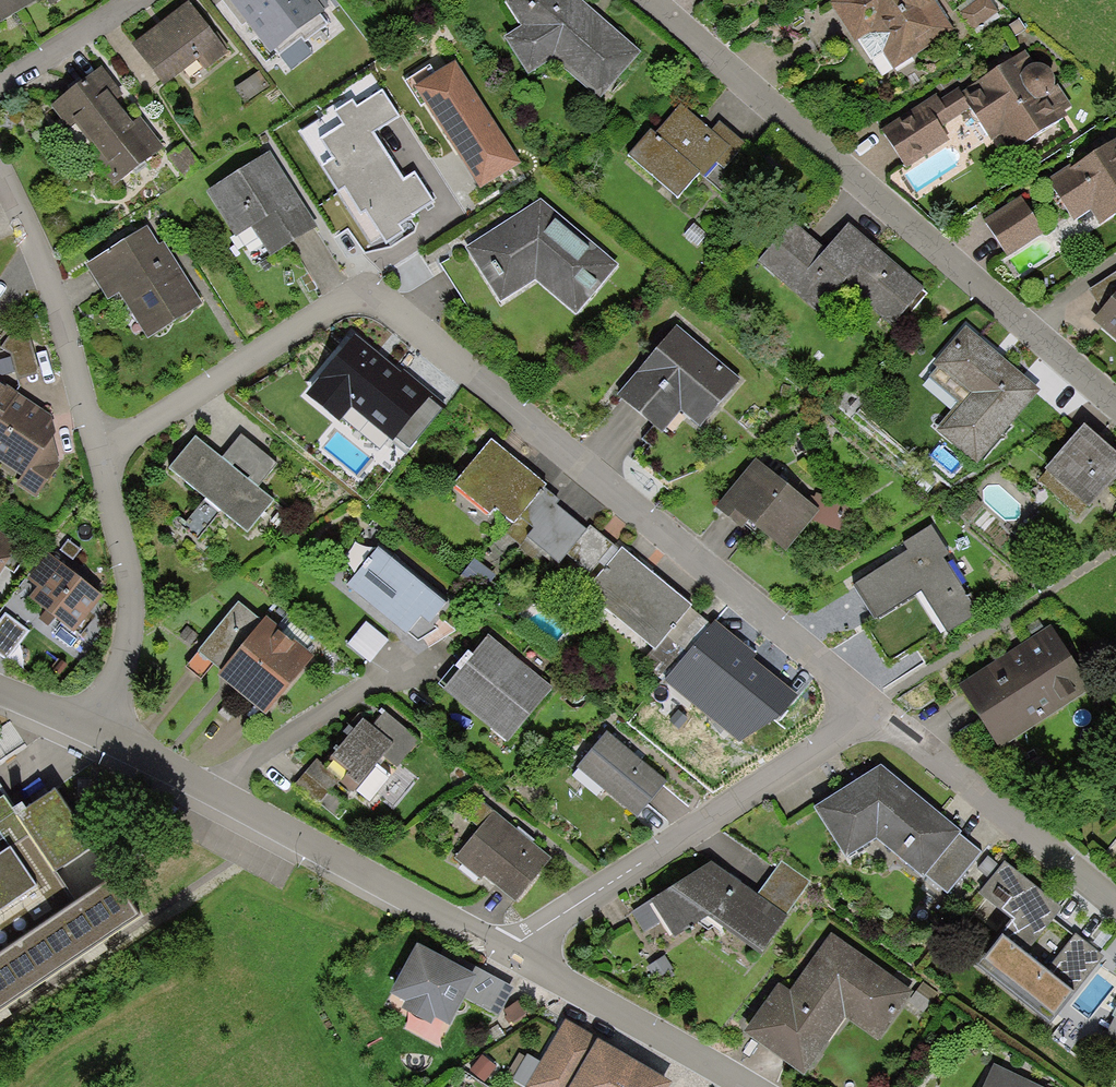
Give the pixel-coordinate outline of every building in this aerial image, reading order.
[(1,24),(40,0),(0,0),(0,22),(1,24)] [(270,53),(330,7),(324,0),(229,0),(270,53)] [(581,0),(505,0),(521,27),(504,38),(527,76),(553,58),(599,99),(642,53),(581,0)] [(935,0),(834,0),(829,4),(855,43),(858,40),(883,78),(955,30),(935,0)] [(990,0),(978,0),(959,13),(972,32),(999,13),(990,0)] [(188,2),(132,46),(164,87),(197,61),(205,71),(228,53),(188,2)] [(1034,65),(1025,51),(1012,58),(1009,52),(985,67),(989,74),(961,93),(971,108),(1003,159),(1067,115),(1065,111),(1072,106),(1059,88),(1055,91),(1054,89),(1055,86),(1055,82),(1054,78),(1052,74),(1048,71),(1044,67),(1039,65),(1034,65)] [(521,164),(456,62),(414,88),(480,191),(521,164)] [(75,124),(86,138),(124,109),(118,100),(124,95),(102,67),(51,106),(69,129),(75,124)] [(258,72),(235,89),(246,103),(269,87),(258,72)] [(961,93),(958,89),(940,101),(936,95),(881,131),(906,169),(950,141),(941,128),(971,108),(961,93)] [(338,192),(344,189),(389,160),(372,134),(399,117),(382,91),(356,108),(352,101),(335,112),(343,125),(320,140),(334,160),(322,168),(338,192)] [(711,131),(681,105),(655,134),(651,130),(628,155),(677,198),(699,173),(703,177),(729,147),(711,131)] [(135,122),(124,109),(86,138),(96,150),(90,155),(115,187),(165,149),(141,118),(135,122)] [(719,123),(711,131),(729,147),(703,177),(718,189),(753,149),(719,123)] [(1072,168),(1070,165),(1048,179),(1074,221),(1091,211),(1099,225),(1115,214),(1115,140),(1072,168)] [(184,143),(167,156),(184,179),(202,166),(184,143)] [(318,228),(269,152),(206,192),(236,239),(252,228),(271,257),(318,228)] [(402,181),(389,160),(344,189),(361,215),(365,212),(386,245),(404,234),(400,227),(413,218),(412,217),(434,203),(414,173),(402,181)] [(1044,233),(1021,198),(985,221),(1008,257),(1044,233)] [(541,200),(466,247),(502,303),(535,281),(576,317),(619,266),(541,200)] [(826,249),(794,221),(758,262),(791,290),(826,249)] [(924,290),(849,223),(826,249),(791,290),(818,314),(844,284),(891,327),(924,290)] [(159,245),(148,227),(86,264),(108,300),(119,293),(147,340),(203,306),(164,242),(159,245)] [(1089,291),(1101,311),(1115,294),(1115,272),(1089,291)] [(1101,311),(1093,321),(1115,341),(1115,294),(1101,311)] [(741,380),(676,326),(617,396),(662,433),(681,411),(700,428),(741,380)] [(29,336),(15,327),(1,348),(11,355),(18,379),(39,374),(29,336)] [(1041,390),(965,327),(933,365),(937,368),(929,377),(961,404),(937,432),(977,466),(1041,390)] [(401,373),(355,335),(306,395),(340,423),(352,408),(393,442),(433,394),(404,370),(401,373)] [(19,395),(12,389),(10,392),(0,385),(0,420),(1,421),(19,395)] [(19,395),(1,421),(0,420),(0,462),(22,476),(16,485),(36,498),(59,464),(53,437),(56,433),(53,418),(19,395)] [(1084,425),(1045,470),(1089,508),(1115,478),(1115,453),(1084,425)] [(242,435),(222,458),(258,488),(277,464),(242,435)] [(222,458),(196,437),(169,469),(248,533),(274,501),(258,488),(222,458)] [(547,485),(492,440),(453,487),(489,517),(495,510),(513,525),(519,518),(544,488),(547,485)] [(808,501),(755,460),(716,509),(742,530),(747,522),(785,552),(811,521),(819,510),(808,501)] [(560,501),(544,488),(519,518),(533,530),(525,540),(557,567),(567,555),(587,531),(556,505),(560,501)] [(810,496),(808,501),(819,510),(811,521),(841,533),(850,507),(816,493),(815,497),(810,496)] [(949,554),(930,526),(903,544),(908,551),(853,587),(875,620),(920,591),(947,633),(978,613),(943,558),(949,554)] [(620,551),(591,527),(587,531),(567,555),(597,579),(620,551)] [(19,546),(0,534),(0,575),(19,546)] [(81,550),(68,541),(60,551),(73,561),(81,550)] [(692,607),(622,548),(620,551),(597,579),(584,593),(653,650),(655,652),(691,609),(692,607)] [(446,605),(378,549),(347,586),(406,636),(422,618),(430,624),(446,605)] [(103,597),(48,554),(27,580),(38,588),(29,599),(74,634),(103,597)] [(222,672),(262,621),(239,603),(199,654),(222,672)] [(723,636),(691,609),(655,652),(653,650),(643,661),(677,692),(699,665),(723,636)] [(0,621),(0,656),(7,661),(29,631),(5,613),(0,621)] [(315,657),(266,617),(262,621),(222,672),(217,677),(266,717),(315,657)] [(366,623),(348,646),(370,663),(388,640),(366,623)] [(1092,689),(1051,626),(958,687),(999,749),(1092,689)] [(754,656),(725,633),(723,636),(699,665),(713,677),(701,691),(750,731),(782,692),(747,664),(754,656)] [(488,636),(443,691),(508,743),(553,688),(488,636)] [(372,727),(363,720),(332,759),(350,773),(347,777),(360,787),(383,758),(397,769),(420,740),(384,712),(372,727)] [(667,783),(606,732),(576,769),(637,819),(667,783)] [(340,779),(316,759),(294,785),(319,805),(340,779)] [(876,839),(881,766),(814,809),(846,859),(876,839)] [(962,833),(881,766),(876,839),(924,879),(927,876),(960,835),(962,833)] [(140,921),(113,880),(78,904),(57,874),(95,849),(56,791),(25,812),(21,806),(13,811),(3,797),(0,799),(0,1016),(140,921)] [(552,859),(480,801),(466,819),(479,829),(455,860),(482,881),(484,878),(516,904),(552,859)] [(981,853),(960,835),(927,876),(948,894),(981,853)] [(757,895),(711,862),(632,913),(644,933),(663,922),(675,938),(707,918),(762,955),(788,917),(786,916),(757,895)] [(781,862),(757,895),(786,916),(810,882),(781,862)] [(1012,920),(1037,889),(1005,863),(980,895),(1012,920)] [(1061,909),(1037,889),(1012,920),(1000,935),(1003,938),(985,961),(1054,1016),(1072,994),(1074,995),(1103,957),(1076,936),(1047,972),(1025,955),(1061,909)] [(913,992),(831,934),(790,992),(779,984),(744,1034),(804,1076),(845,1018),(878,1041),(913,992)] [(464,971),(417,946),(390,995),(405,1003),(402,1010),(431,1025),(435,1019),(449,1027),(465,999),(476,978),(464,971)] [(673,970),(665,956),(647,967),(656,981),(673,970)] [(468,964),(464,971),(476,978),(465,999),(498,1017),(513,988),(468,964)] [(527,1016),(518,1002),(503,1011),(512,1025),(527,1016)] [(565,1021),(540,1063),(528,1055),(513,1080),(524,1086),(571,1086),(598,1041),(565,1021)] [(634,1062),(598,1041),(571,1086),(619,1086),(634,1062)] [(496,1068),(481,1056),(469,1070),(484,1082),(496,1068)] [(634,1062),(619,1086),(670,1086),(671,1084),(634,1062)] [(993,1065),(983,1086),(1042,1086),(993,1065)]
